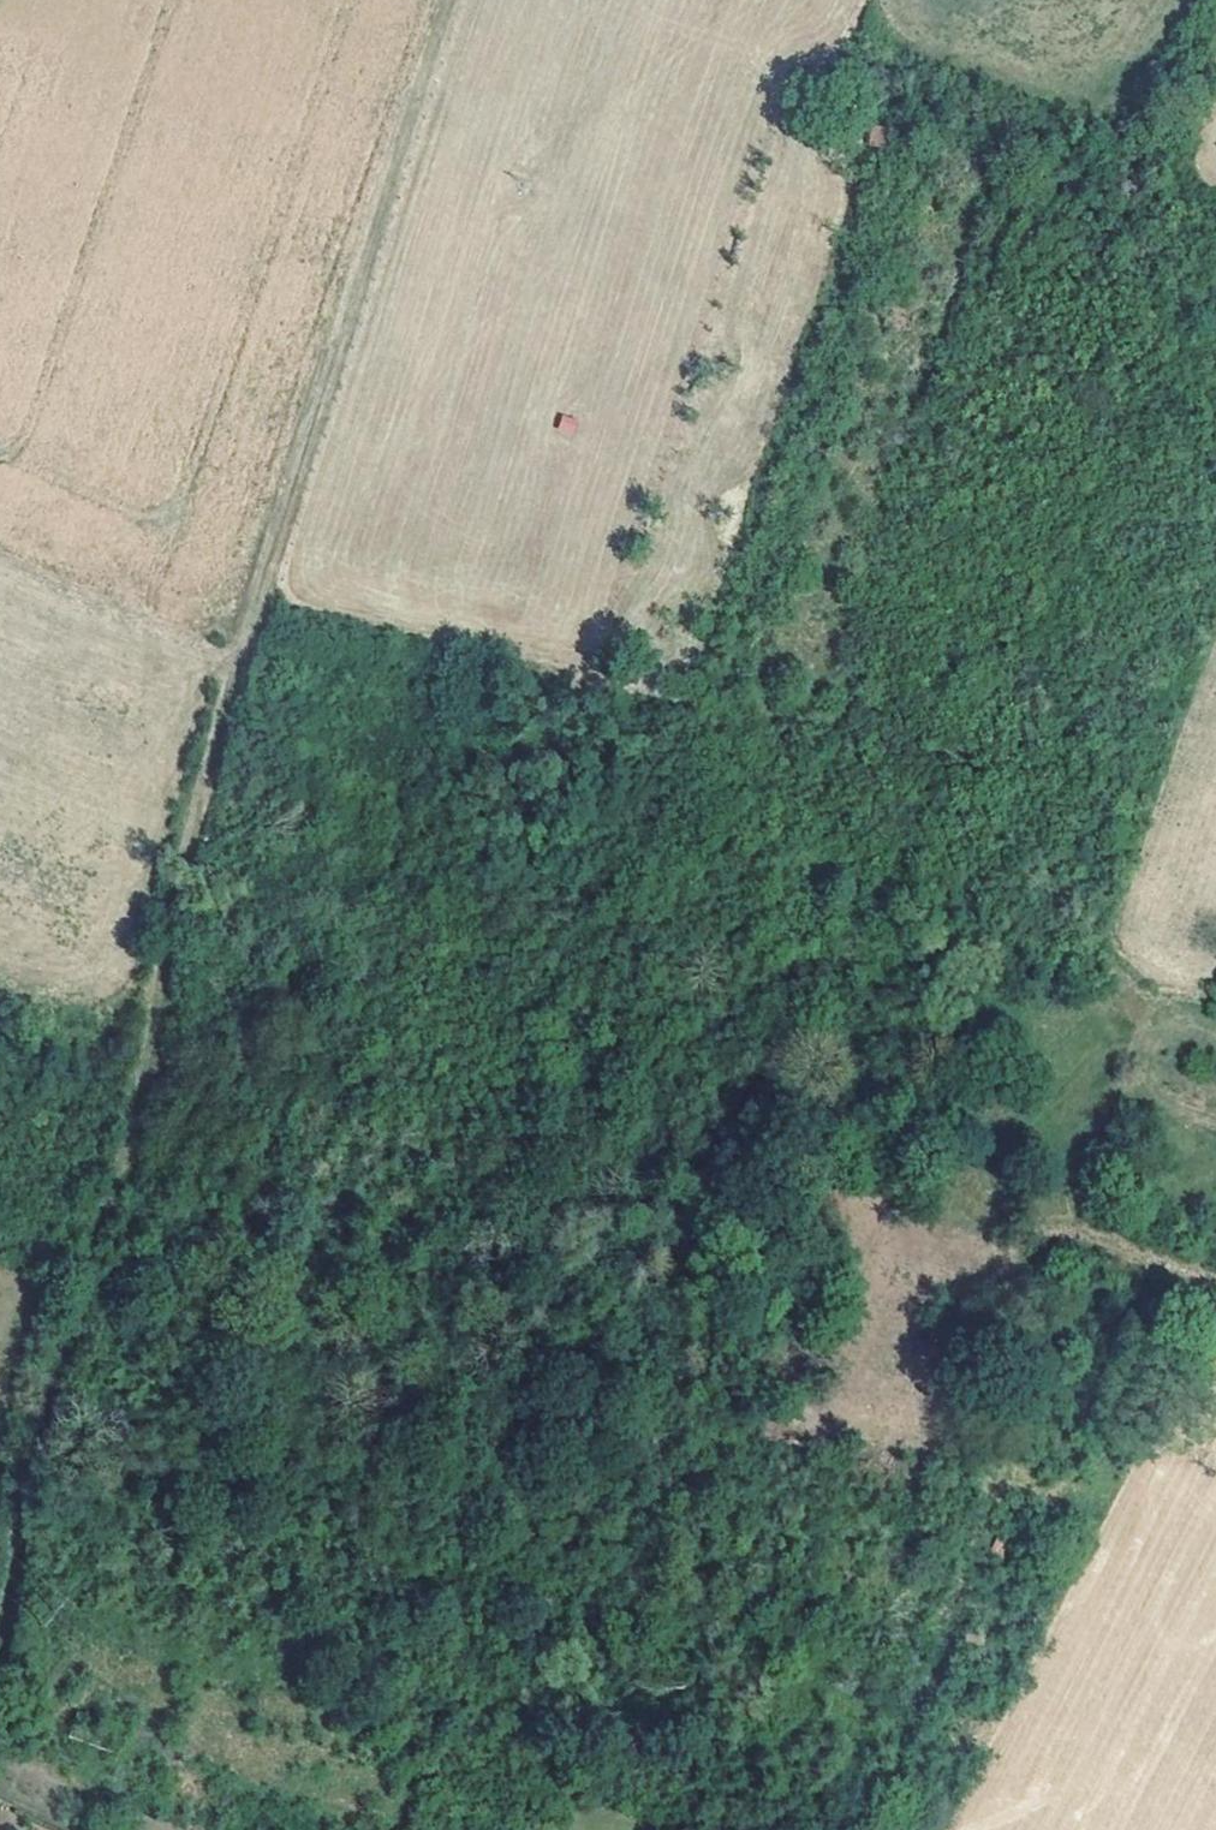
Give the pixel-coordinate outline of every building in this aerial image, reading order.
[(554,431),(572,437),(579,419),(561,413),(554,431)]
